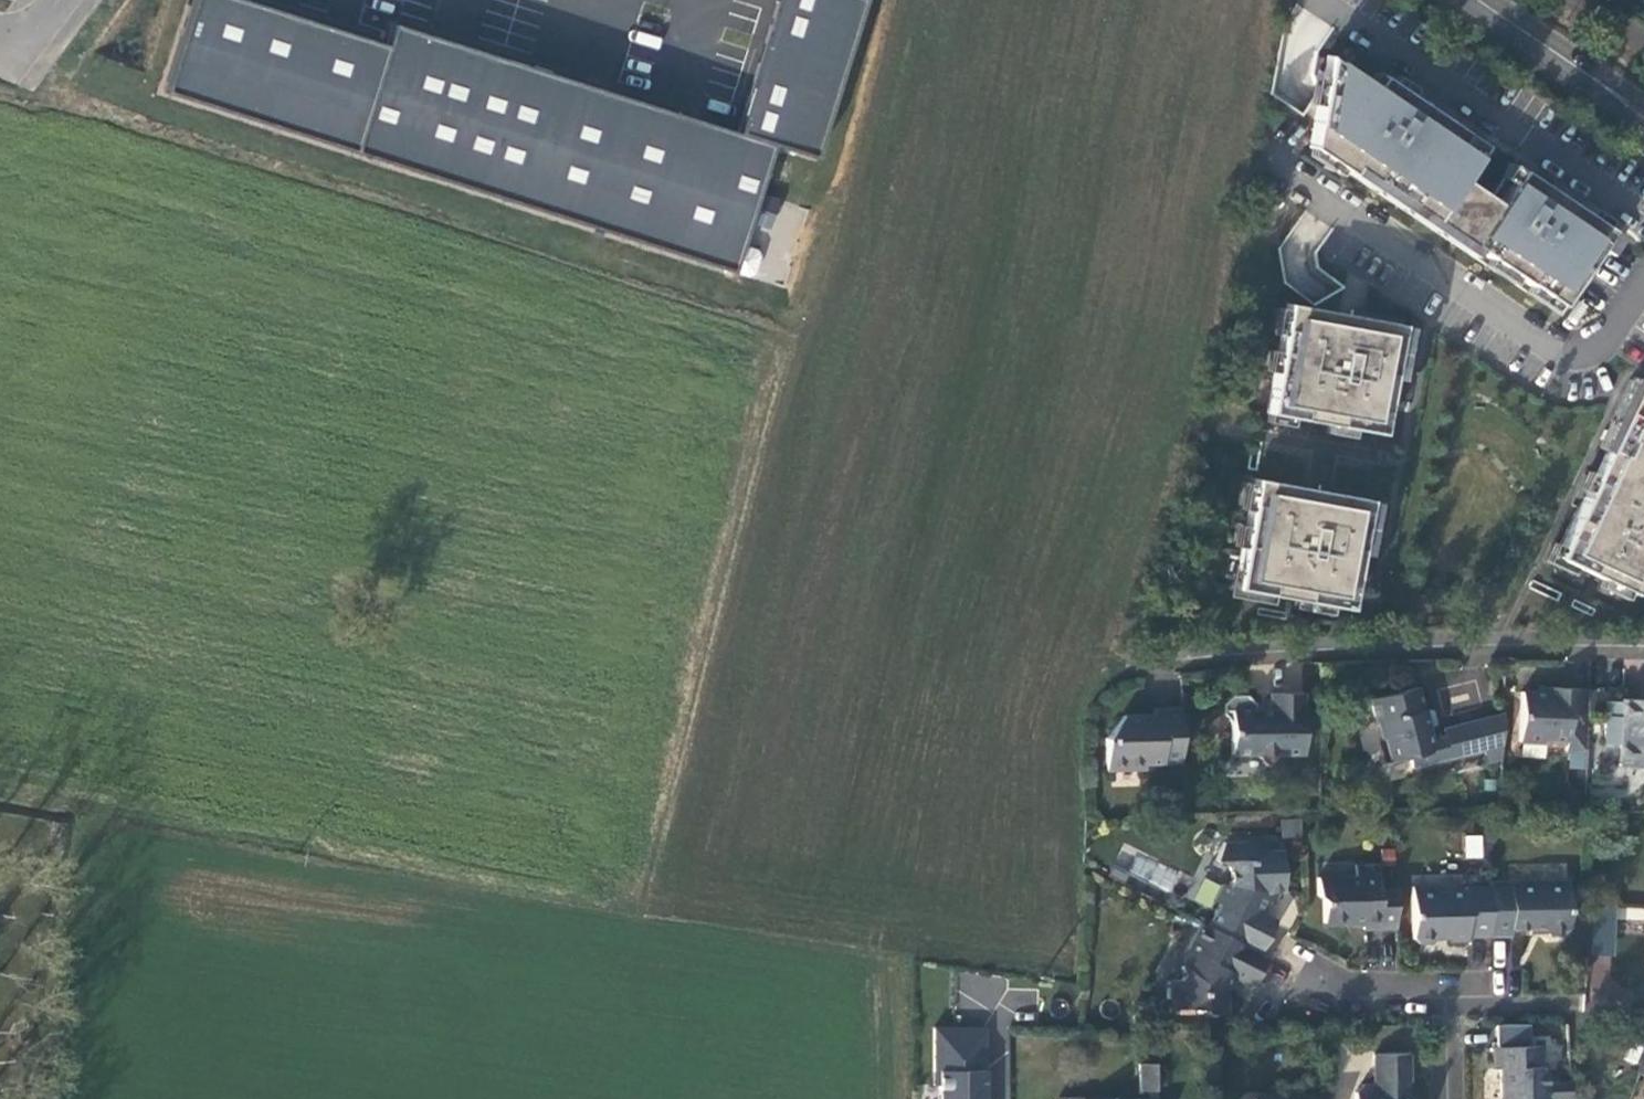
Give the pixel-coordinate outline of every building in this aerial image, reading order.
[(248,0),(198,0),(169,90),(356,149),(390,44),(248,0)] [(778,142),(820,156),(869,0),(788,0),(747,131),(778,142)] [(390,44),(356,149),(734,270),(778,142),(747,131),(396,22),(390,44)] [(1481,145),(1379,75),(1371,87),(1326,56),(1309,147),(1348,173),(1353,167),(1558,305),(1608,230),(1510,164),(1488,198),(1459,179),(1481,145)] [(1379,434),(1399,324),(1285,303),(1265,412),(1379,434)] [(1643,570),(1643,381),(1638,378),(1554,557),(1633,594),(1643,570)] [(1347,609),(1367,499),(1253,478),(1233,588),(1347,609)] [(1569,752),(1585,753),(1587,689),(1550,687),(1549,693),(1521,692),(1518,742),(1547,742),(1550,740),(1567,741),(1567,752),(1569,752)] [(1482,751),(1475,721),(1442,729),(1443,736),(1431,740),(1418,688),(1370,699),(1375,722),(1377,722),(1381,738),(1385,741),(1391,761),(1407,757),(1410,769),(1430,764),(1427,753),(1446,748),(1449,759),(1482,751)] [(1267,766),(1279,754),(1302,754),(1303,693),(1270,693),(1270,713),(1254,712),(1254,703),(1246,695),(1230,695),(1222,703),(1222,714),(1231,721),(1231,753),(1254,754),(1267,766)] [(1620,699),(1620,701),(1605,701),(1603,743),(1619,744),(1617,764),(1643,766),(1643,700),(1620,699)] [(1122,713),(1105,737),(1106,768),(1144,768),(1144,762),(1181,763),(1181,707),(1153,708),(1153,716),(1142,716),(1142,713),(1122,713)] [(1503,715),(1475,721),(1482,751),(1485,765),(1501,761),(1503,715)] [(1430,764),(1449,759),(1446,748),(1427,753),(1430,764)] [(1584,769),(1585,753),(1569,752),(1568,768),(1584,769)] [(1464,857),(1481,858),(1482,836),(1464,835),(1464,857)] [(1266,840),(1251,841),(1251,851),(1266,850),(1266,840)] [(1207,927),(1259,953),(1275,921),(1258,912),(1264,900),(1272,903),(1279,891),(1282,891),(1281,851),(1266,850),(1251,851),(1251,841),(1223,842),(1214,860),(1228,868),(1229,885),(1219,885),(1212,900),(1219,903),(1207,927)] [(1323,922),(1362,921),(1362,929),(1395,928),(1395,890),(1378,890),(1377,864),(1354,864),(1354,876),(1317,877),(1317,895),(1322,899),(1323,922)] [(1488,886),(1489,936),(1511,935),(1511,928),(1525,928),(1541,927),(1548,934),(1561,934),(1568,927),(1567,879),(1488,880),(1488,886)] [(1489,936),(1488,886),(1464,886),(1464,890),(1443,891),(1438,885),(1410,886),(1412,937),(1417,942),(1432,943),(1437,937),(1447,937),(1447,939),(1467,939),(1467,936),(1489,936)] [(1613,907),(1593,906),(1591,947),(1610,948),(1613,907)] [(1200,923),(1194,935),(1199,937),(1205,925),(1200,923)] [(1199,937),(1194,935),(1185,952),(1188,953),(1181,967),(1181,980),(1171,980),(1171,1009),(1201,1008),(1206,1013),(1225,1013),(1225,988),(1231,976),(1252,986),(1267,957),(1259,953),(1207,927),(1205,925),(1199,937)] [(1590,991),(1610,992),(1611,956),(1592,955),(1590,991)] [(1007,1050),(989,1050),(988,1026),(940,1027),(942,1098),(1009,1098),(1007,1050)] [(1539,1067),(1539,1046),(1492,1047),(1492,1069),(1499,1068),(1500,1098),(1549,1098),(1549,1097),(1546,1098),(1545,1072),(1539,1067)] [(1410,1097),(1409,1054),(1373,1054),(1374,1084),(1362,1084),(1355,1092),(1355,1098),(1411,1098),(1410,1097)] [(1147,1090),(1156,1090),(1156,1063),(1139,1063),(1139,1090),(1147,1090)] [(1643,1093),(1643,1078),(1638,1076),(1632,1090),(1643,1094),(1643,1093)] [(1156,1098),(1156,1090),(1147,1090),(1147,1098),(1156,1098)]
